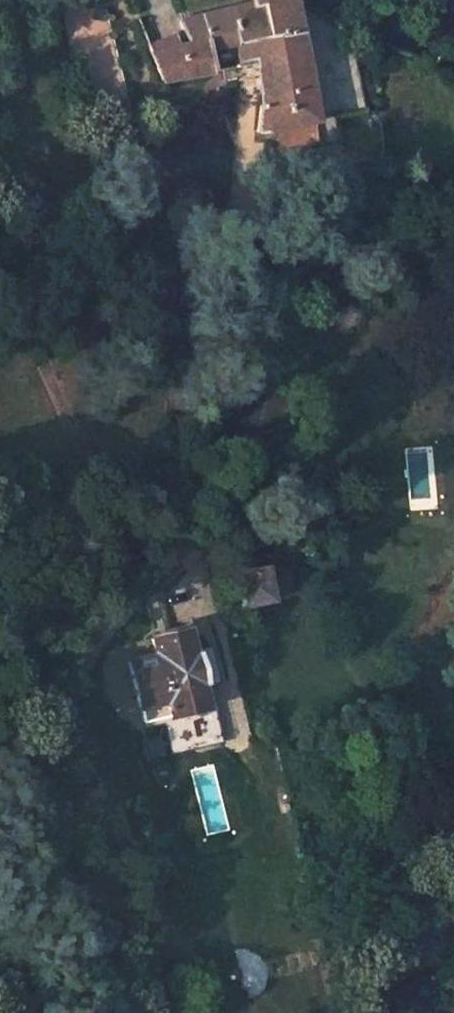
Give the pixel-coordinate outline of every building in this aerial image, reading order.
[(257,8),(183,20),(188,46),(179,48),(177,36),(149,40),(156,81),(210,73),(207,52),(236,47),(239,68),(254,66),(262,108),(257,109),(255,135),(267,135),(268,131),(317,125),(292,0),(256,0),(257,8)] [(272,568),(229,579),(235,607),(280,596),(284,590),(280,572),(272,568)] [(190,650),(185,627),(147,636),(152,654),(125,660),(137,705),(164,699),(167,715),(204,706),(197,681),(202,680),(195,649),(190,650)]
